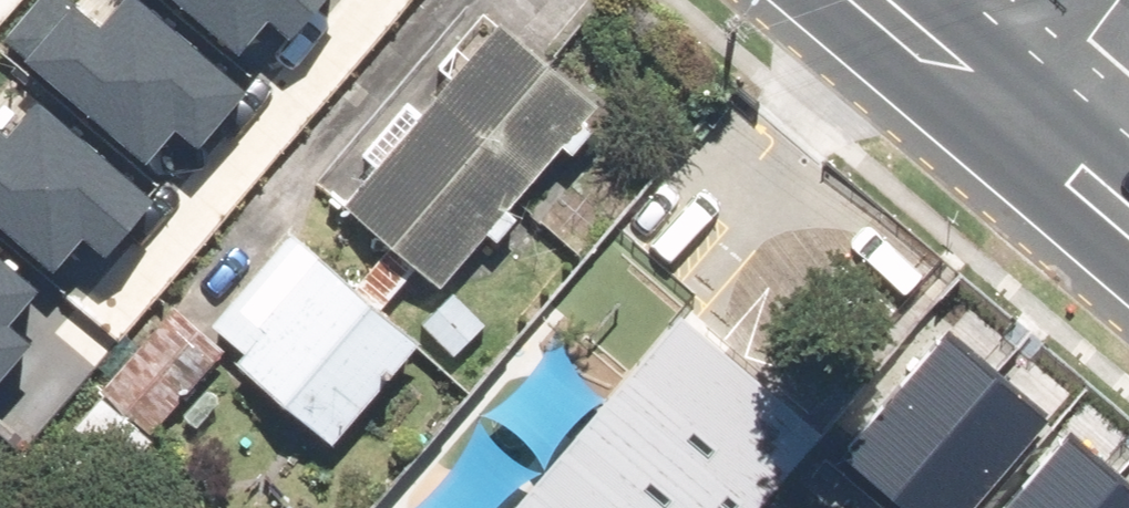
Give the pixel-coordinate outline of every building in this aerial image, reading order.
[(12,28),(164,154),(196,115),(211,128),(248,84),(147,0),(86,0),(85,1),(85,0),(35,0),(12,28)] [(249,44),(281,6),(297,19),(313,0),(196,0),(249,44)] [(345,202),(434,282),(599,101),(510,21),(345,202)] [(62,252),(94,214),(110,227),(147,183),(9,69),(0,80),(0,201),(62,252)] [(0,238),(0,356),(26,325),(11,312),(43,274),(0,238)] [(233,360),(328,440),(413,338),(317,259),(233,360)] [(824,418),(688,299),(504,507),(744,507),(824,418)] [(218,349),(177,313),(103,396),(144,432),(218,349)] [(845,442),(927,507),(954,507),(1042,399),(944,320),(845,442)] [(999,507),(1128,507),(1128,466),(1071,419),(999,507)] [(873,497),(863,507),(885,507),(873,497)]
